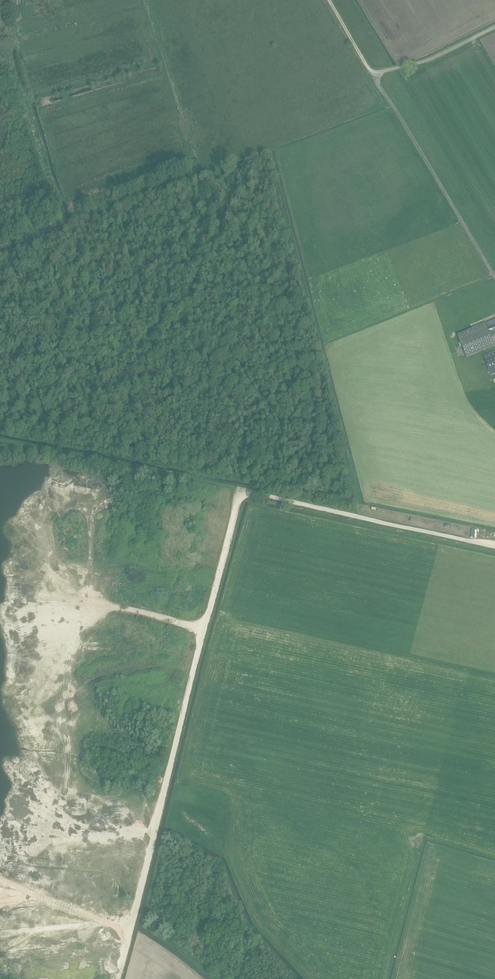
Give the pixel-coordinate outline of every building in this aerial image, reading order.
[(457,335),(467,358),(494,346),(485,324),(457,335)] [(484,356),(491,375),(494,374),(494,351),(484,356)]
